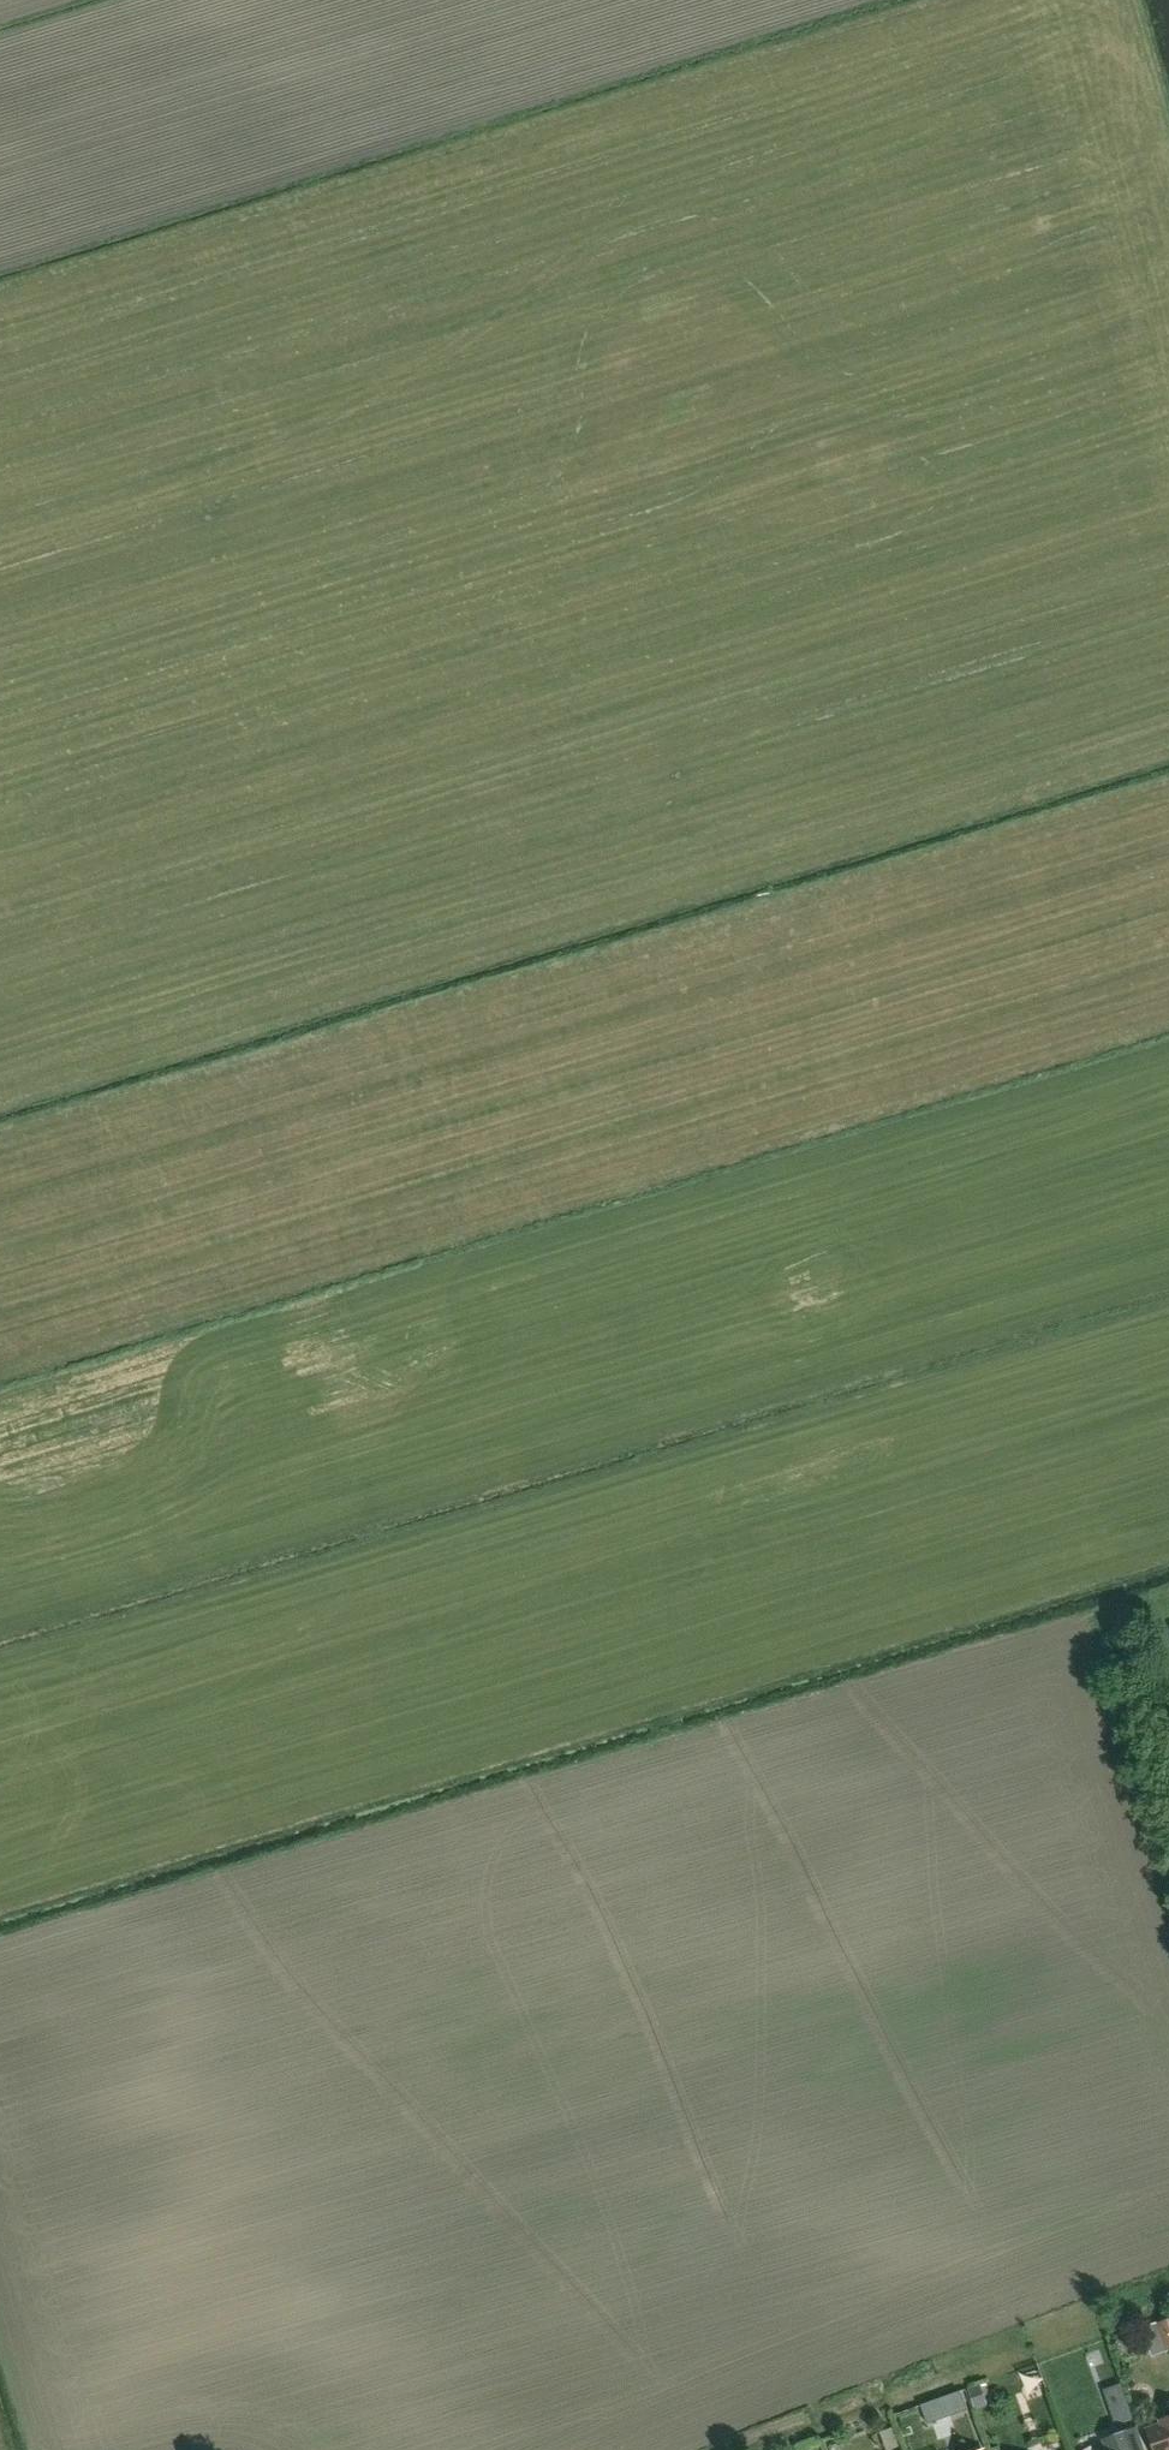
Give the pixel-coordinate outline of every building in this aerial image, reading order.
[(1168,2352),(1168,2321),(1159,2324),(1142,2330),(1151,2358),(1168,2352)] [(1133,2420),(1120,2383),(1101,2390),(1115,2426),(1133,2420)] [(1154,2449),(1168,2449),(1168,2417),(1161,2420),(1162,2425),(1147,2430),(1154,2449)] [(1136,2429),(1104,2440),(1107,2449),(1143,2449),(1136,2429)]
